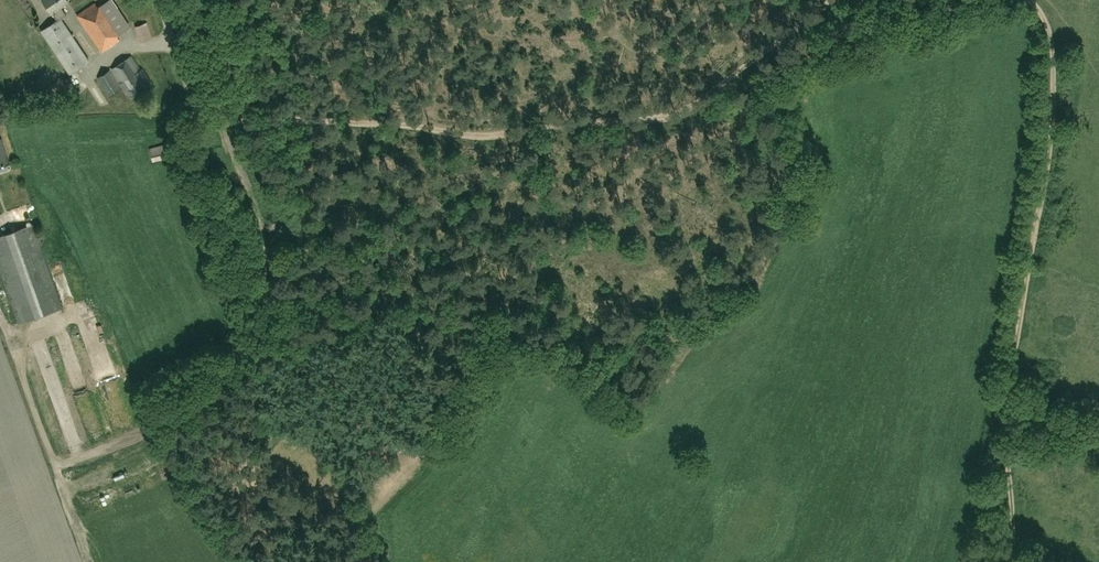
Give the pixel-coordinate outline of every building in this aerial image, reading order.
[(51,12),(52,11),(57,19),(53,22),(41,31),(70,73),(89,60),(63,22),(61,18),(66,14),(60,6),(68,0),(43,0),(51,12)] [(97,7),(95,3),(76,15),(101,53),(120,40),(118,36),(119,34),(131,26),(113,0),(107,0),(97,7)] [(152,39),(147,22),(135,27),(141,43),(152,39)] [(132,56),(97,78),(109,97),(122,88),(129,99),(152,84),(142,68),(140,69),(132,56)] [(2,167),(10,165),(2,138),(0,138),(0,168),(2,167)] [(152,162),(169,158),(165,144),(148,148),(152,162)] [(0,235),(0,269),(19,322),(61,307),(32,224),(0,235)] [(46,341),(38,344),(45,365),(54,362),(46,341)]
